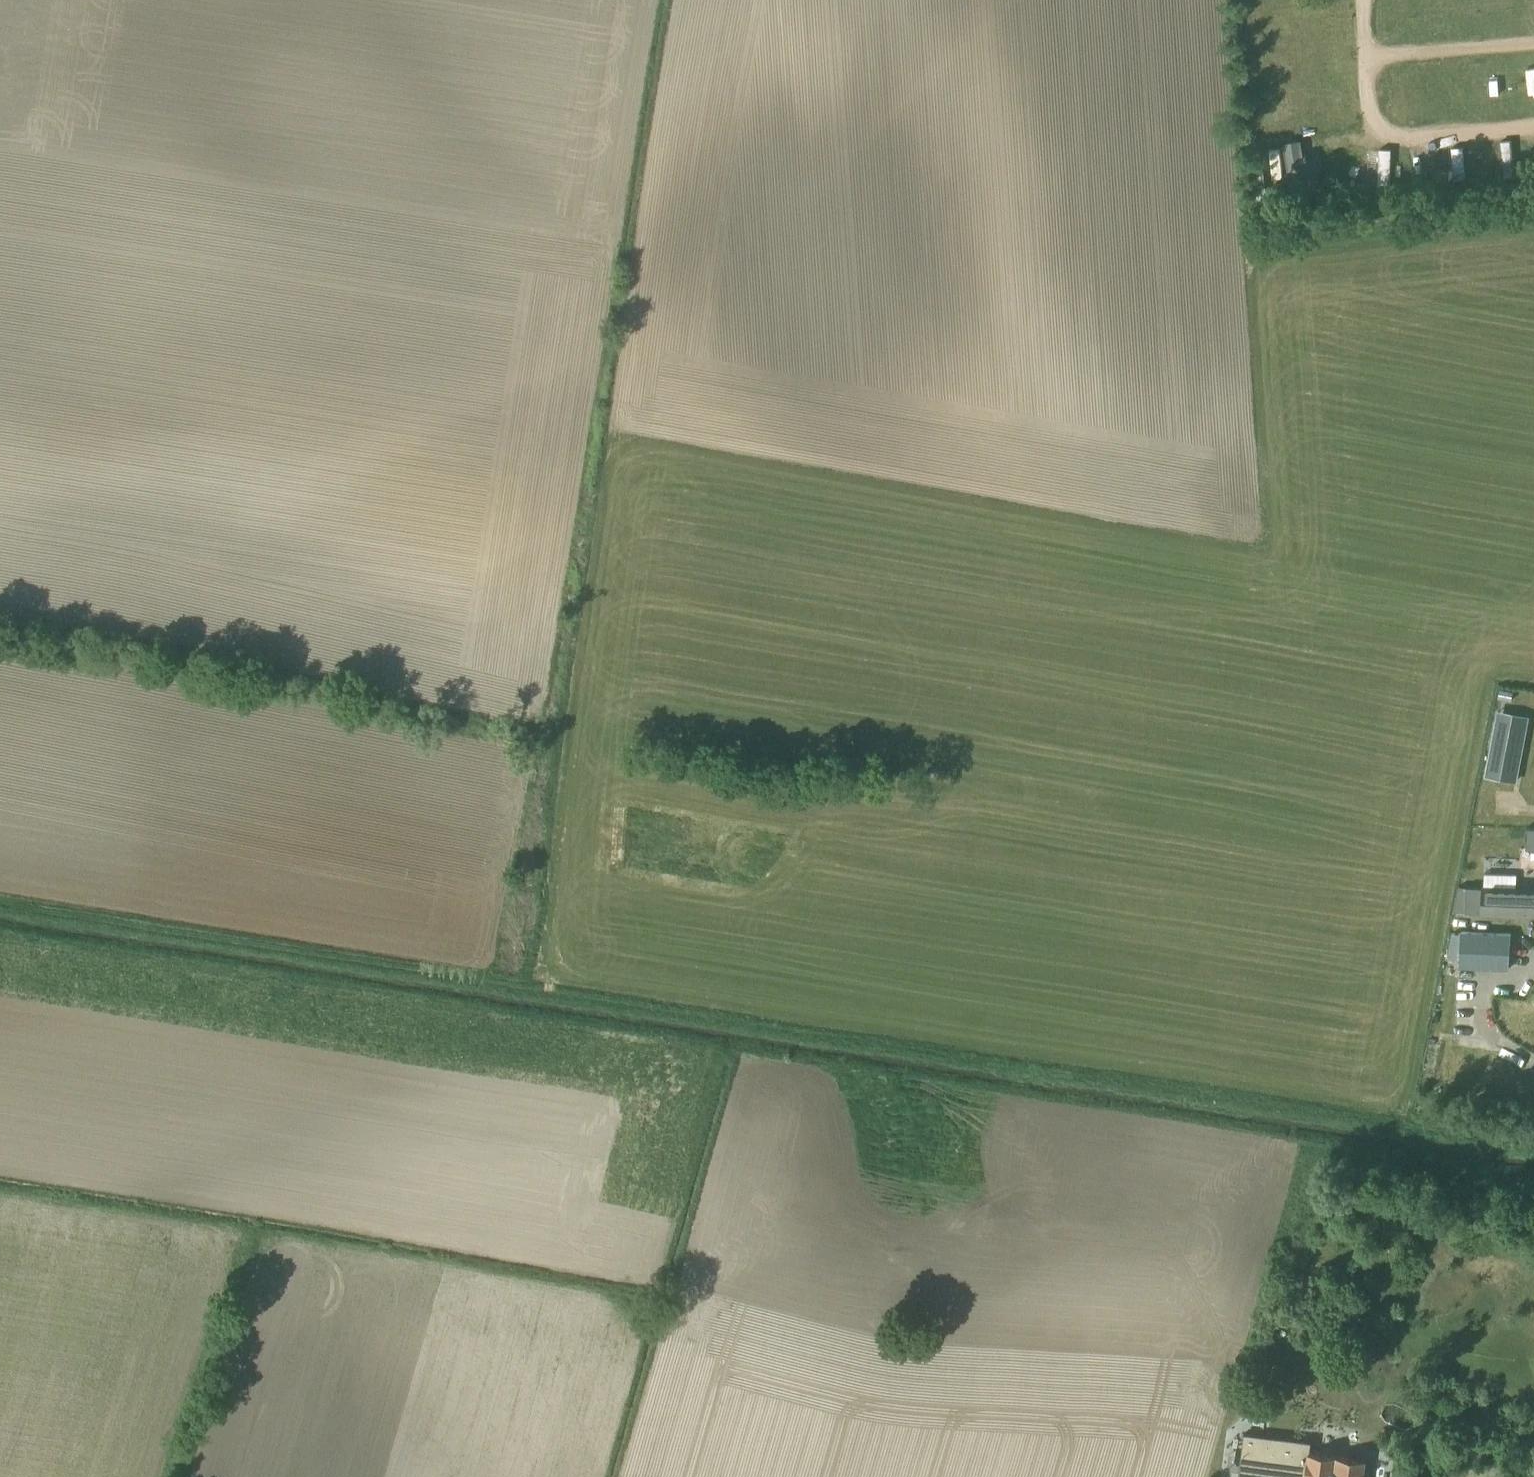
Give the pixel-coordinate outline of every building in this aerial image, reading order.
[(1495,723),(1484,776),(1516,783),(1527,729),(1495,723)] [(1526,847),(1533,848),(1533,828),(1526,828),(1526,847)] [(1484,857),(1483,870),(1516,871),(1516,859),(1484,857)] [(1481,913),(1516,915),(1517,888),(1469,887),(1458,886),(1454,911),(1468,911),(1481,911),(1481,913)] [(1517,888),(1516,915),(1524,915),(1524,914),(1533,915),(1533,889),(1517,888)] [(1509,969),(1511,934),(1461,932),(1459,966),(1509,969)] [(1286,1438),(1244,1433),(1239,1476),(1246,1476),(1363,1476),(1365,1460),(1285,1449),(1286,1438)]
